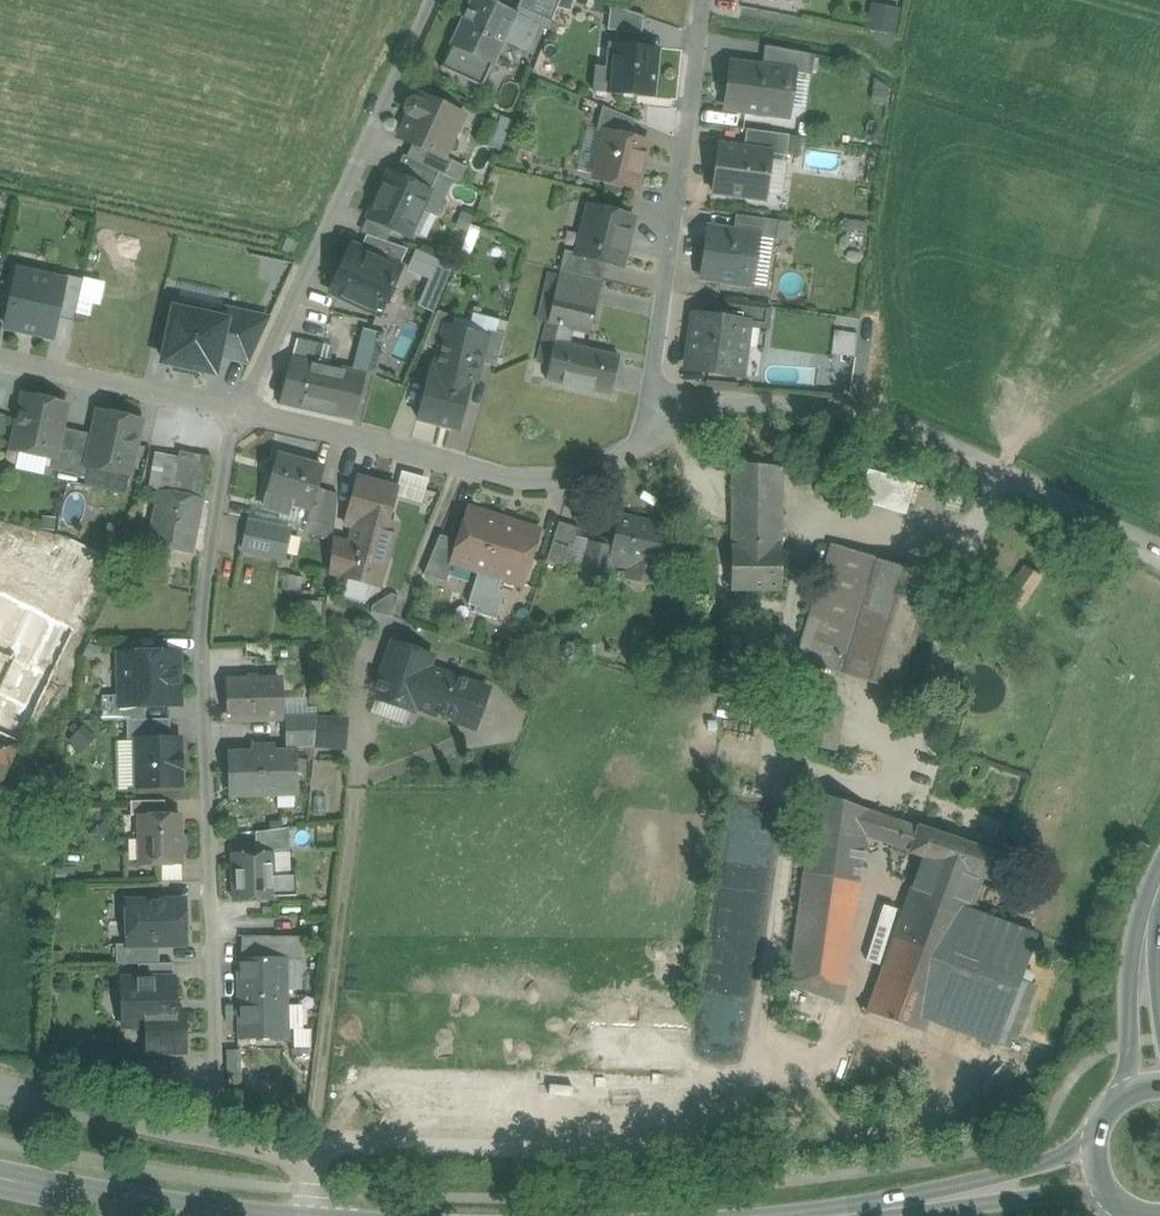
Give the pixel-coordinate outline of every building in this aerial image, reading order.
[(453,43),(497,61),(517,10),(491,0),(470,0),(453,43)] [(899,10),(873,6),(869,30),(896,35),(899,10)] [(611,7),(608,29),(641,33),(644,15),(611,7)] [(612,89),(658,94),(663,45),(617,40),(612,89)] [(735,64),(729,108),(791,117),(798,73),(735,64)] [(419,93),(401,138),(449,157),(467,113),(419,93)] [(604,128),(594,179),(644,190),(655,139),(604,128)] [(725,144),(718,192),(765,199),(772,151),(725,144)] [(391,169),(368,215),(411,236),(434,190),(391,169)] [(591,203),(578,255),(625,266),(638,214),(591,203)] [(711,231),(703,278),(754,286),(762,239),(711,231)] [(352,246),(332,289),(381,312),(401,269),(352,246)] [(431,277),(439,257),(414,248),(407,267),(431,277)] [(567,256),(562,274),(600,283),(604,265),(567,256)] [(67,279),(20,269),(7,330),(54,340),(59,316),(67,279)] [(562,274),(551,323),(589,332),(600,283),(562,274)] [(59,316),(73,319),(81,282),(67,279),(59,316)] [(175,309),(163,362),(215,373),(227,320),(175,309)] [(694,312),(686,368),(743,376),(750,320),(694,312)] [(487,336),(446,326),(440,350),(437,366),(436,372),(472,381),(475,382),(487,336)] [(835,329),(833,352),(857,354),(859,331),(835,329)] [(621,355),(556,341),(547,383),(611,397),(621,355)] [(296,354),(285,404),(352,419),(364,369),(296,354)] [(472,381),(436,372),(437,366),(431,364),(417,418),(460,429),(472,381)] [(67,402),(24,394),(14,449),(57,457),(67,402)] [(143,421),(100,412),(88,465),(131,475),(143,421)] [(323,462),(283,452),(270,503),(311,513),(323,462)] [(781,547),(783,469),(735,468),(733,545),(781,547)] [(906,516),(916,483),(869,469),(859,502),(906,516)] [(399,487),(360,476),(345,530),(384,541),(399,487)] [(205,497),(159,489),(148,546),(194,555),(205,497)] [(545,527),(470,505),(453,562),(527,584),(545,527)] [(675,527),(623,512),(609,562),(661,577),(675,527)] [(291,531),(247,521),(240,551),(284,561),(291,531)] [(43,593),(34,612),(75,631),(109,559),(70,538),(42,593),(43,593)] [(780,593),(781,547),(733,545),(732,591),(780,593)] [(934,577),(833,546),(798,660),(899,691),(934,577)] [(1023,566),(1003,597),(1022,609),(1043,578),(1023,566)] [(34,612),(43,593),(42,593),(0,572),(0,595),(34,612)] [(381,590),(376,610),(393,615),(398,595),(381,590)] [(0,595),(0,655),(13,661),(34,612),(0,595)] [(13,661),(0,688),(0,712),(29,726),(75,631),(34,612),(13,661)] [(411,711),(414,712),(415,707),(440,716),(448,692),(454,694),(460,679),(429,668),(433,657),(393,642),(380,679),(376,678),(372,691),(375,692),(373,697),(376,698),(411,711)] [(118,708),(184,708),(183,650),(117,651),(118,708)] [(229,678),(230,723),(282,723),(281,677),(229,678)] [(440,716),(475,729),(489,689),(460,679),(454,694),(448,692),(440,716)] [(405,727),(411,711),(376,698),(370,715),(405,727)] [(287,744),(346,747),(347,714),(308,712),(309,701),(289,700),(287,744)] [(836,750),(843,707),(810,701),(800,744),(836,750)] [(0,712),(0,732),(21,742),(29,726),(0,712)] [(21,742),(0,732),(0,785),(21,742)] [(138,788),(186,787),(185,738),(138,739),(138,788)] [(232,750),(233,796),(296,795),(295,749),(232,750)] [(856,906),(866,836),(869,811),(815,792),(801,897),(856,906)] [(912,852),(920,828),(887,817),(869,811),(866,836),(883,841),(912,852)] [(142,864),(183,864),(180,815),(140,815),(142,864)] [(912,852),(924,856),(983,876),(990,879),(999,854),(920,828),(912,852)] [(290,870),(289,850),(274,851),(275,871),(290,870)] [(235,854),(235,902),(274,901),(273,853),(235,854)] [(983,876),(924,856),(912,891),(970,912),(971,910),(983,876)] [(970,912),(912,891),(867,1012),(926,1033),(930,1021),(970,912)] [(856,906),(801,897),(789,984),(843,1003),(856,906)] [(128,902),(127,946),(185,943),(184,900),(128,902)] [(970,912),(930,1021),(997,1046),(1039,935),(971,910),(970,912)] [(239,960),(241,1038),(288,1038),(286,959),(239,960)] [(121,981),(123,1027),(146,1026),(148,1053),(186,1053),(185,1012),(176,1012),(175,979),(121,981)]
